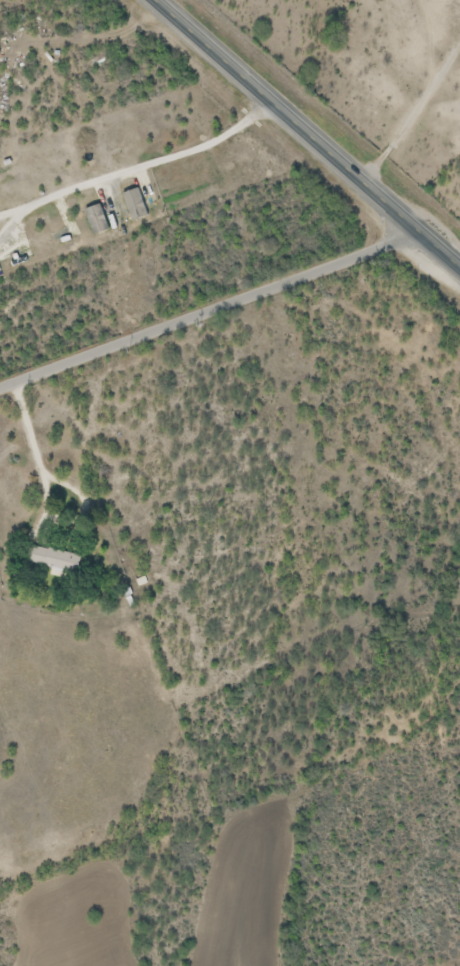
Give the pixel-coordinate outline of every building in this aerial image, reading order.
[(78,555),(27,547),(24,564),(55,569),(54,573),(74,576),(78,555)]
